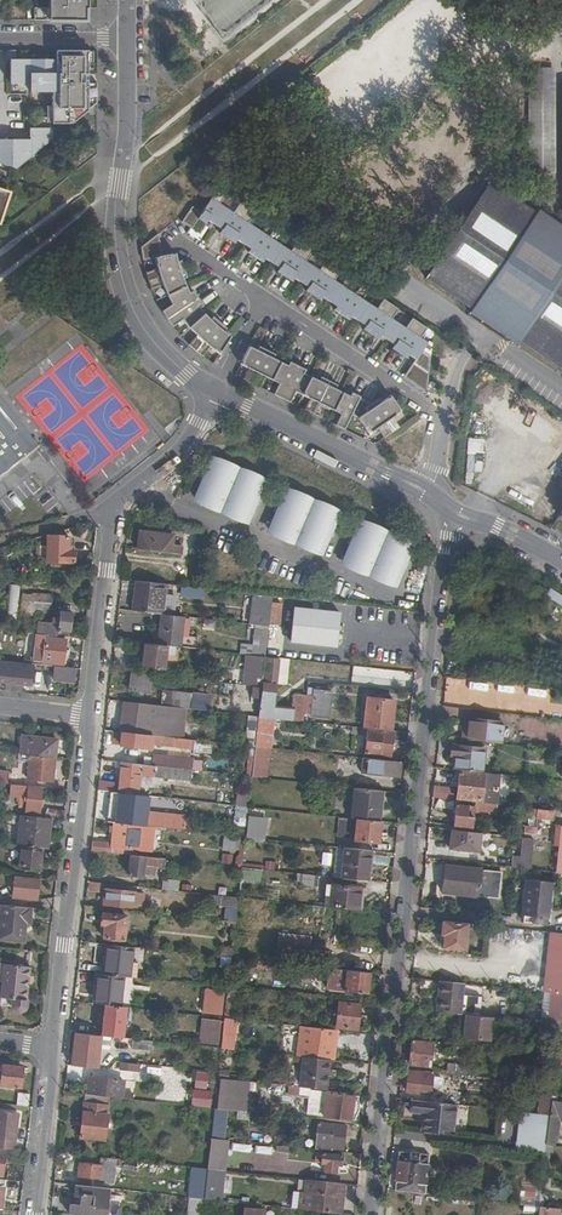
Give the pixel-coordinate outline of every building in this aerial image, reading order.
[(87,0),(50,0),(50,6),(35,6),(35,19),(78,19),(87,19),(87,0)] [(89,0),(87,0),(87,19),(78,19),(78,21),(89,21),(89,0)] [(88,73),(88,49),(56,49),(56,58),(15,58),(15,49),(6,49),(6,59),(10,59),(10,82),(30,82),(30,91),(52,91),(52,123),(72,123),(97,102),(97,81),(88,81),(84,81),(84,73),(88,73)] [(551,172),(550,66),(532,66),(533,172),(551,172)] [(16,166),(54,138),(54,127),(31,127),(31,138),(0,138),(0,159),(16,166)] [(539,208),(536,210),(490,180),(450,240),(427,277),(472,308),(471,311),(561,372),(561,222),(539,208)] [(334,278),(341,266),(326,256),(318,268),(304,259),(312,247),(303,242),(297,238),(289,249),(275,241),(283,229),(267,219),(260,231),(246,222),(254,210),(246,205),(238,200),(231,212),(217,203),(224,191),(217,187),(201,213),(193,208),(184,223),(191,228),(197,219),(204,224),(206,220),(220,229),(218,232),(233,242),(235,239),(249,247),(247,251),(262,261),(265,257),(278,266),(276,270),(291,280),(294,276),(308,285),(305,288),(321,298),(323,295),(337,303),(334,307),(350,317),(352,313),(366,322),(364,326),(379,336),(381,332),(395,341),(393,344),(408,354),(410,351),(417,355),(406,374),(428,388),(432,359),(432,352),(423,346),(428,338),(421,334),(429,322),(413,312),(406,324),(392,315),(400,303),(384,294),(377,305),(363,297),(370,285),(355,275),(347,287),(334,278)] [(0,226),(12,192),(0,189),(0,226)] [(190,291),(186,284),(183,278),(187,276),(183,268),(181,260),(177,261),(175,253),(162,256),(157,233),(142,249),(142,251),(142,252),(143,254),(143,256),(143,258),(144,259),(155,257),(158,266),(146,270),(147,271),(148,273),(148,275),(149,276),(149,278),(150,280),(150,281),(151,283),(152,285),(152,286),(153,288),(153,289),(165,284),(169,293),(174,302),(164,309),(165,310),(166,312),(167,313),(167,315),(168,316),(169,318),(170,319),(172,321),(173,322),(174,324),(175,325),(185,317),(191,326),(199,334),(191,343),(191,344),(192,345),(194,346),(195,347),(196,348),(198,350),(199,351),(200,352),(202,353),(203,354),(205,355),(212,346),(221,353),(232,335),(225,330),(227,327),(213,315),(211,318),(208,316),(200,307),(203,304),(198,298),(193,289),(190,291)] [(321,378),(306,371),(308,367),(291,359),(289,363),(275,356),(277,352),(261,344),(259,348),(251,344),(242,362),(250,366),(245,377),(261,385),(267,374),(281,381),(276,392),(292,400),(298,389),(312,396),(307,407),(323,415),(329,404),(343,411),(338,422),(347,426),(354,411),(361,415),(371,430),(380,424),(387,434),(402,423),(395,413),(403,407),(392,392),(384,398),(381,395),(374,400),(362,394),(353,389),(352,393),(337,386),(339,382),(323,374),(321,378)] [(466,454),(481,454),(482,439),(467,438),(466,454)] [(214,466),(206,484),(201,495),(197,504),(248,525),(257,502),(262,490),(264,487),(214,466)] [(337,518),(305,504),(288,497),(285,503),(271,536),(281,540),(320,556),(337,518)] [(413,550),(395,542),(362,528),(360,534),(346,566),(397,588),(407,565),(412,553),(413,550)] [(175,548),(176,538),(142,535),(140,553),(184,558),(184,549),(175,548)] [(75,538),(50,537),(50,547),(49,560),(48,564),(77,565),(78,551),(74,551),(75,538)] [(49,560),(50,547),(38,546),(37,559),(49,560)] [(168,617),(171,587),(136,583),(133,613),(163,616),(168,617)] [(422,600),(423,586),(415,585),(413,599),(422,600)] [(179,597),(200,597),(201,588),(179,588),(179,597)] [(55,596),(46,595),(45,603),(33,602),(33,612),(54,615),(55,596)] [(282,604),(273,604),(271,625),(279,626),(282,604)] [(289,632),(335,637),(338,610),(292,605),(289,632)] [(46,636),(72,639),(74,614),(62,613),(61,615),(57,615),(56,619),(54,619),(54,625),(48,625),(46,636)] [(186,618),(168,617),(163,616),(162,627),(166,627),(164,647),(183,649),(184,638),(186,618)] [(244,645),(243,655),(254,656),(267,657),(270,630),(270,627),(258,626),(256,646),(244,645)] [(334,643),(335,637),(289,632),(288,638),(334,643)] [(66,665),(68,641),(40,638),(38,662),(66,665)] [(183,649),(200,650),(201,640),(184,638),(183,649)] [(164,647),(160,646),(147,645),(145,667),(167,670),(168,666),(168,658),(179,659),(181,660),(183,649),(164,647)] [(265,672),(267,657),(254,656),(253,671),(265,672)] [(280,659),(267,657),(265,672),(260,718),(279,720),(289,721),(305,723),(306,714),(308,695),(296,694),(294,707),(275,705),(280,659)] [(178,667),(179,659),(168,658),(168,666),(178,667)] [(34,665),(2,661),(1,669),(0,669),(0,683),(32,686),(33,676),(34,669),(34,665)] [(78,672),(60,670),(58,680),(77,682),(78,672)] [(188,710),(194,710),(195,696),(163,692),(164,679),(133,675),(131,693),(151,695),(150,706),(151,706),(164,707),(186,710),(188,710)] [(489,683),(458,680),(458,687),(488,690),(489,683)] [(330,716),(333,691),(316,689),(315,696),(313,715),(330,716)] [(306,714),(313,715),(315,696),(308,695),(306,714)] [(369,730),(393,732),(397,703),(369,699),(365,729),(369,730)] [(150,706),(128,703),(124,734),(140,736),(147,736),(148,729),(151,706),(150,706)] [(186,710),(164,707),(151,706),(148,729),(147,736),(182,740),(186,710)] [(257,748),(260,718),(252,717),(248,747),(257,748)] [(463,719),(461,740),(468,741),(470,720),(463,719)] [(470,720),(468,741),(502,744),(504,724),(470,720)] [(353,735),(364,736),(365,729),(354,728),(353,735)] [(409,743),(410,734),(393,732),(369,730),(368,737),(365,755),(391,758),(393,742),(409,743)] [(140,736),(124,734),(122,746),(153,750),(153,746),(176,749),(176,747),(185,748),(186,740),(182,740),(147,736),(140,736)] [(30,756),(56,758),(59,740),(24,736),(22,755),(23,755),(30,756)] [(456,757),(454,770),(461,771),(481,773),(483,750),(472,749),(472,747),(452,746),(451,756),(456,757)] [(270,749),(257,748),(256,758),(253,778),(266,779),(270,749)] [(22,763),(29,764),(30,756),(23,755),(22,763)] [(54,781),(56,758),(30,756),(29,764),(28,778),(54,781)] [(155,757),(153,767),(176,769),(193,771),(194,771),(195,761),(155,757)] [(400,763),(368,760),(367,773),(381,775),(381,777),(389,778),(389,776),(399,777),(400,763)] [(147,776),(192,780),(193,771),(176,769),(153,767),(123,763),(121,785),(101,783),(99,791),(121,794),(144,796),(147,776)] [(0,771),(0,783),(10,784),(11,772),(0,771)] [(481,773),(461,771),(458,799),(482,801),(483,794),(490,795),(491,791),(483,790),(485,773),(481,773)] [(250,808),(253,778),(248,778),(245,808),(250,808)] [(30,787),(15,785),(14,798),(29,800),(27,812),(41,813),(44,788),(30,787)] [(455,789),(435,786),(433,799),(440,800),(453,801),(455,789)] [(382,822),(384,791),(356,788),(352,819),(359,820),(382,822)] [(139,824),(138,827),(142,827),(148,828),(149,819),(139,818),(141,800),(130,799),(130,803),(118,802),(116,821),(139,824)] [(436,807),(453,809),(454,801),(453,801),(440,800),(436,807)] [(488,804),(457,801),(455,826),(484,830),(488,804)] [(236,827),(247,828),(249,819),(250,808),(245,808),(239,807),(236,827)] [(545,817),(546,810),(537,809),(536,816),(545,817)] [(49,819),(65,821),(66,812),(49,810),(48,819),(49,819)] [(47,835),(49,819),(48,819),(22,816),(19,846),(22,847),(42,849),(44,835),(47,835)] [(149,819),(148,828),(156,829),(157,820),(149,819)] [(246,838),(264,840),(266,821),(249,819),(247,828),(246,838)] [(337,842),(351,843),(352,819),(338,819),(337,842)] [(156,829),(174,831),(176,822),(157,820),(156,829)] [(382,822),(359,820),(357,841),(380,844),(382,822)] [(113,845),(93,842),(92,853),(131,857),(139,858),(142,827),(138,827),(115,824),(113,845)] [(173,838),(174,831),(156,829),(148,828),(148,836),(173,838)] [(482,834),(453,831),(450,851),(480,854),(482,834)] [(221,851),(233,852),(232,865),(239,865),(240,837),(222,836),(221,851)] [(524,839),(521,868),(532,870),(535,840),(524,839)] [(40,872),(42,849),(22,847),(19,870),(40,872)] [(372,852),(346,849),(343,880),(368,882),(372,852)] [(374,883),(377,853),(372,852),(368,882),(374,883)] [(231,864),(231,853),(221,853),(220,863),(231,864)] [(322,853),(321,865),(329,866),(331,854),(322,853)] [(139,858),(131,857),(128,875),(145,877),(146,876),(158,877),(160,868),(170,869),(171,862),(139,858)] [(260,882),(262,870),(241,867),(239,879),(260,882)] [(442,893),(500,898),(502,872),(446,867),(442,893)] [(298,875),(297,885),(317,887),(318,877),(298,875)] [(38,900),(40,879),(16,876),(14,898),(38,900)] [(548,925),(552,882),(529,880),(524,922),(548,925)] [(105,883),(91,882),(90,891),(104,892),(105,883)] [(163,890),(179,892),(180,884),(164,882),(163,890)] [(332,885),(329,908),(360,911),(363,888),(332,885)] [(125,905),(146,906),(147,894),(106,890),(104,906),(125,908),(125,905)] [(226,921),(236,922),(239,899),(208,895),(207,903),(228,905),(226,921)] [(33,909),(2,905),(0,927),(0,940),(25,942),(28,924),(31,924),(33,909)] [(125,941),(128,917),(104,914),(102,925),(106,926),(104,938),(125,941)] [(472,925),(444,921),(442,934),(444,935),(442,948),(465,950),(468,928),(472,928),(472,925)] [(561,964),(561,935),(549,933),(546,962),(561,964)] [(277,963),(310,967),(313,938),(280,934),(277,963)] [(133,947),(108,945),(104,975),(123,977),(129,977),(133,947)] [(232,958),(233,949),(224,948),(223,957),(232,958)] [(561,994),(561,964),(546,962),(544,978),(533,977),(531,991),(550,993),(561,994)] [(4,981),(2,999),(13,1000),(13,1005),(15,1009),(18,1011),(23,1012),(28,1009),(29,1004),(28,999),(31,967),(6,965),(0,964),(0,981),(4,981)] [(328,991),(368,995),(370,973),(347,971),(331,969),(328,991)] [(104,975),(99,974),(96,1004),(105,1005),(120,1007),(123,977),(104,975)] [(469,1010),(469,1006),(471,992),(472,988),(449,985),(447,1007),(469,1010)] [(204,989),(201,1013),(221,1015),(224,991),(204,989)] [(229,989),(225,1018),(236,1019),(239,990),(229,989)] [(471,992),(469,1006),(483,1008),(485,994),(471,992)] [(560,1024),(561,1008),(561,994),(550,993),(547,1023),(560,1024)] [(358,1029),(360,1004),(339,1002),(336,1027),(358,1029)] [(127,1008),(120,1007),(105,1005),(103,1022),(92,1020),(91,1034),(124,1038),(127,1008)] [(491,1017),(466,1014),(463,1037),(488,1040),(491,1017)] [(236,1019),(225,1018),(221,1048),(233,1050),(236,1019)] [(214,1039),(214,1036),(216,1020),(205,1019),(203,1038),(207,1039),(214,1039)] [(336,1060),(339,1030),(304,1026),(300,1057),(330,1060),(336,1060)] [(152,1041),(124,1038),(91,1034),(75,1032),(72,1059),(98,1062),(100,1049),(110,1050),(110,1046),(151,1051),(152,1041)] [(206,1047),(218,1048),(219,1037),(214,1036),(214,1039),(207,1039),(206,1047)] [(425,1040),(412,1038),(409,1063),(431,1066),(431,1059),(434,1059),(435,1048),(424,1047),(425,1040)] [(424,1047),(435,1048),(436,1041),(425,1040),(424,1047)] [(329,1070),(330,1060),(300,1057),(297,1087),(323,1089),(325,1070),(329,1070)] [(127,1069),(127,1062),(119,1061),(118,1069),(127,1069)] [(21,1088),(24,1067),(4,1065),(2,1086),(21,1088)] [(453,1065),(452,1073),(462,1074),(462,1066),(453,1065)] [(462,1066),(462,1074),(473,1076),(474,1067),(462,1066)] [(419,1090),(430,1092),(433,1073),(409,1070),(406,1095),(418,1096),(419,1090)] [(196,1071),(193,1088),(206,1090),(209,1073),(196,1071)] [(218,1078),(229,1079),(230,1072),(219,1071),(219,1072),(218,1078)] [(105,1096),(121,1098),(123,1080),(89,1076),(89,1082),(88,1094),(105,1096)] [(238,1088),(239,1080),(229,1079),(228,1087),(238,1088)] [(537,1114),(549,1115),(551,1102),(552,1096),(553,1085),(541,1083),(537,1114)] [(190,1106),(209,1109),(211,1092),(192,1089),(190,1106)] [(349,1118),(351,1095),(319,1091),(316,1115),(349,1118)] [(19,1106),(27,1107),(29,1094),(20,1093),(19,1106)] [(105,1096),(88,1094),(84,1094),(82,1094),(80,1111),(88,1112),(89,1102),(104,1104),(105,1096)] [(456,1105),(410,1100),(409,1112),(422,1113),(421,1130),(441,1132),(441,1130),(453,1131),(456,1105)] [(88,1112),(80,1111),(76,1138),(101,1141),(105,1115),(104,1114),(104,1104),(89,1102),(88,1112)] [(551,1102),(549,1115),(546,1146),(557,1147),(558,1138),(561,1138),(561,1132),(561,1103),(557,1102),(551,1102)] [(227,1110),(214,1108),(211,1138),(224,1140),(227,1110)] [(15,1150),(19,1114),(0,1112),(0,1149),(6,1149),(15,1150)] [(520,1112),(516,1153),(545,1156),(546,1146),(549,1115),(537,1114),(520,1112)] [(318,1122),(315,1149),(329,1151),(329,1148),(342,1149),(345,1125),(318,1122)] [(207,1169),(225,1171),(228,1140),(224,1140),(211,1138),(207,1169)] [(232,1143),(231,1151),(249,1154),(250,1146),(232,1143)] [(400,1152),(395,1190),(425,1193),(430,1155),(400,1152)] [(324,1171),(337,1173),(338,1165),(341,1165),(342,1155),(322,1153),(321,1163),(325,1163),(324,1171)] [(114,1169),(115,1160),(107,1160),(106,1168),(114,1169)] [(454,1168),(461,1169),(462,1166),(465,1166),(466,1162),(455,1161),(454,1168)] [(78,1177),(101,1179),(102,1166),(80,1163),(78,1177)] [(226,1178),(227,1171),(225,1171),(207,1169),(206,1187),(204,1200),(218,1201),(220,1177),(226,1178)] [(112,1184),(113,1173),(105,1172),(103,1184),(112,1184)] [(7,1180),(24,1182),(24,1175),(8,1173),(7,1180)] [(77,1185),(99,1188),(101,1179),(78,1177),(77,1185)] [(343,1183),(308,1179),(306,1195),(308,1195),(307,1210),(337,1213),(339,1194),(342,1195),(343,1183)] [(108,1189),(99,1188),(77,1185),(75,1185),(74,1195),(82,1196),(80,1206),(70,1205),(69,1214),(70,1214),(105,1214),(108,1189)] [(541,1193),(541,1191),(531,1190),(530,1205),(539,1206),(541,1193)] [(539,1206),(546,1206),(547,1194),(541,1193),(539,1206)] [(204,1200),(190,1198),(188,1214),(203,1214),(204,1200)] [(560,1208),(546,1206),(539,1206),(538,1214),(559,1214),(560,1208)]
